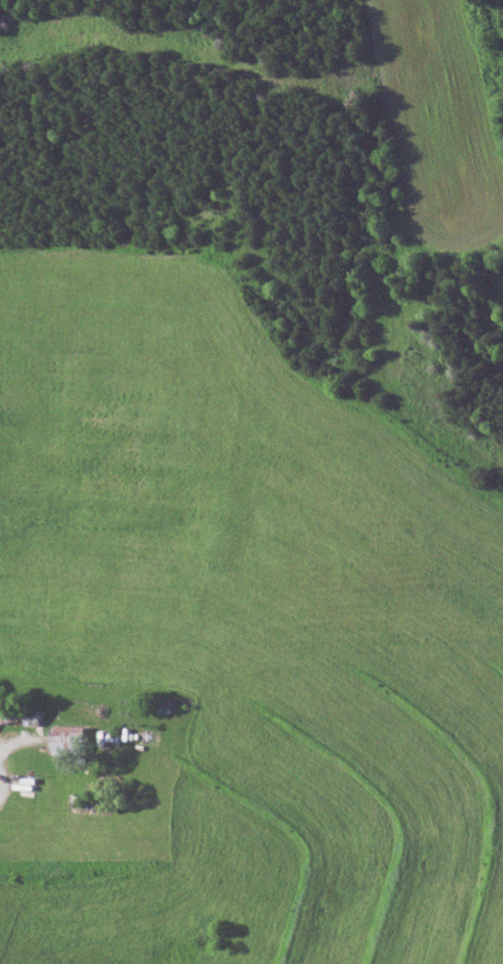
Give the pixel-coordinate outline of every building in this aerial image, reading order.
[(0,707),(0,723),(40,724),(40,707),(0,707)] [(52,761),(85,761),(85,724),(52,724),(52,761)]
